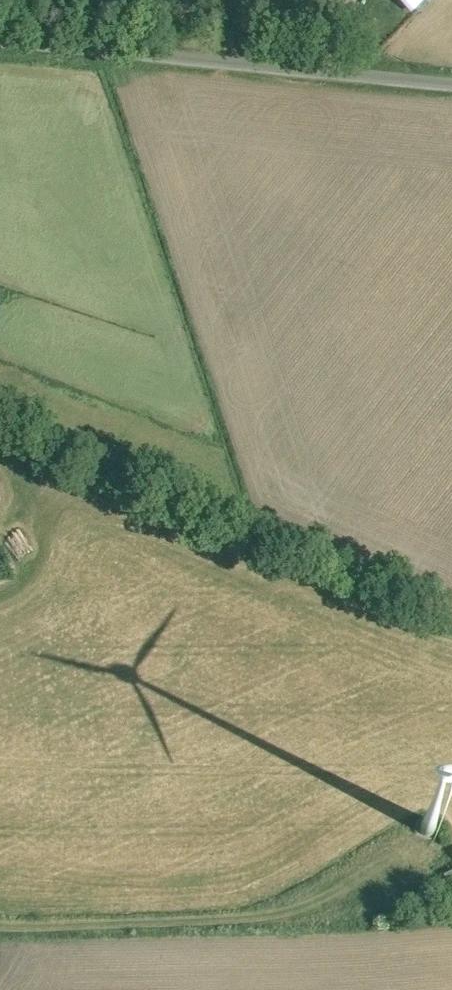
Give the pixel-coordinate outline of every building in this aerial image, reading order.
[(410,11),(420,0),(399,0),(410,11)]
